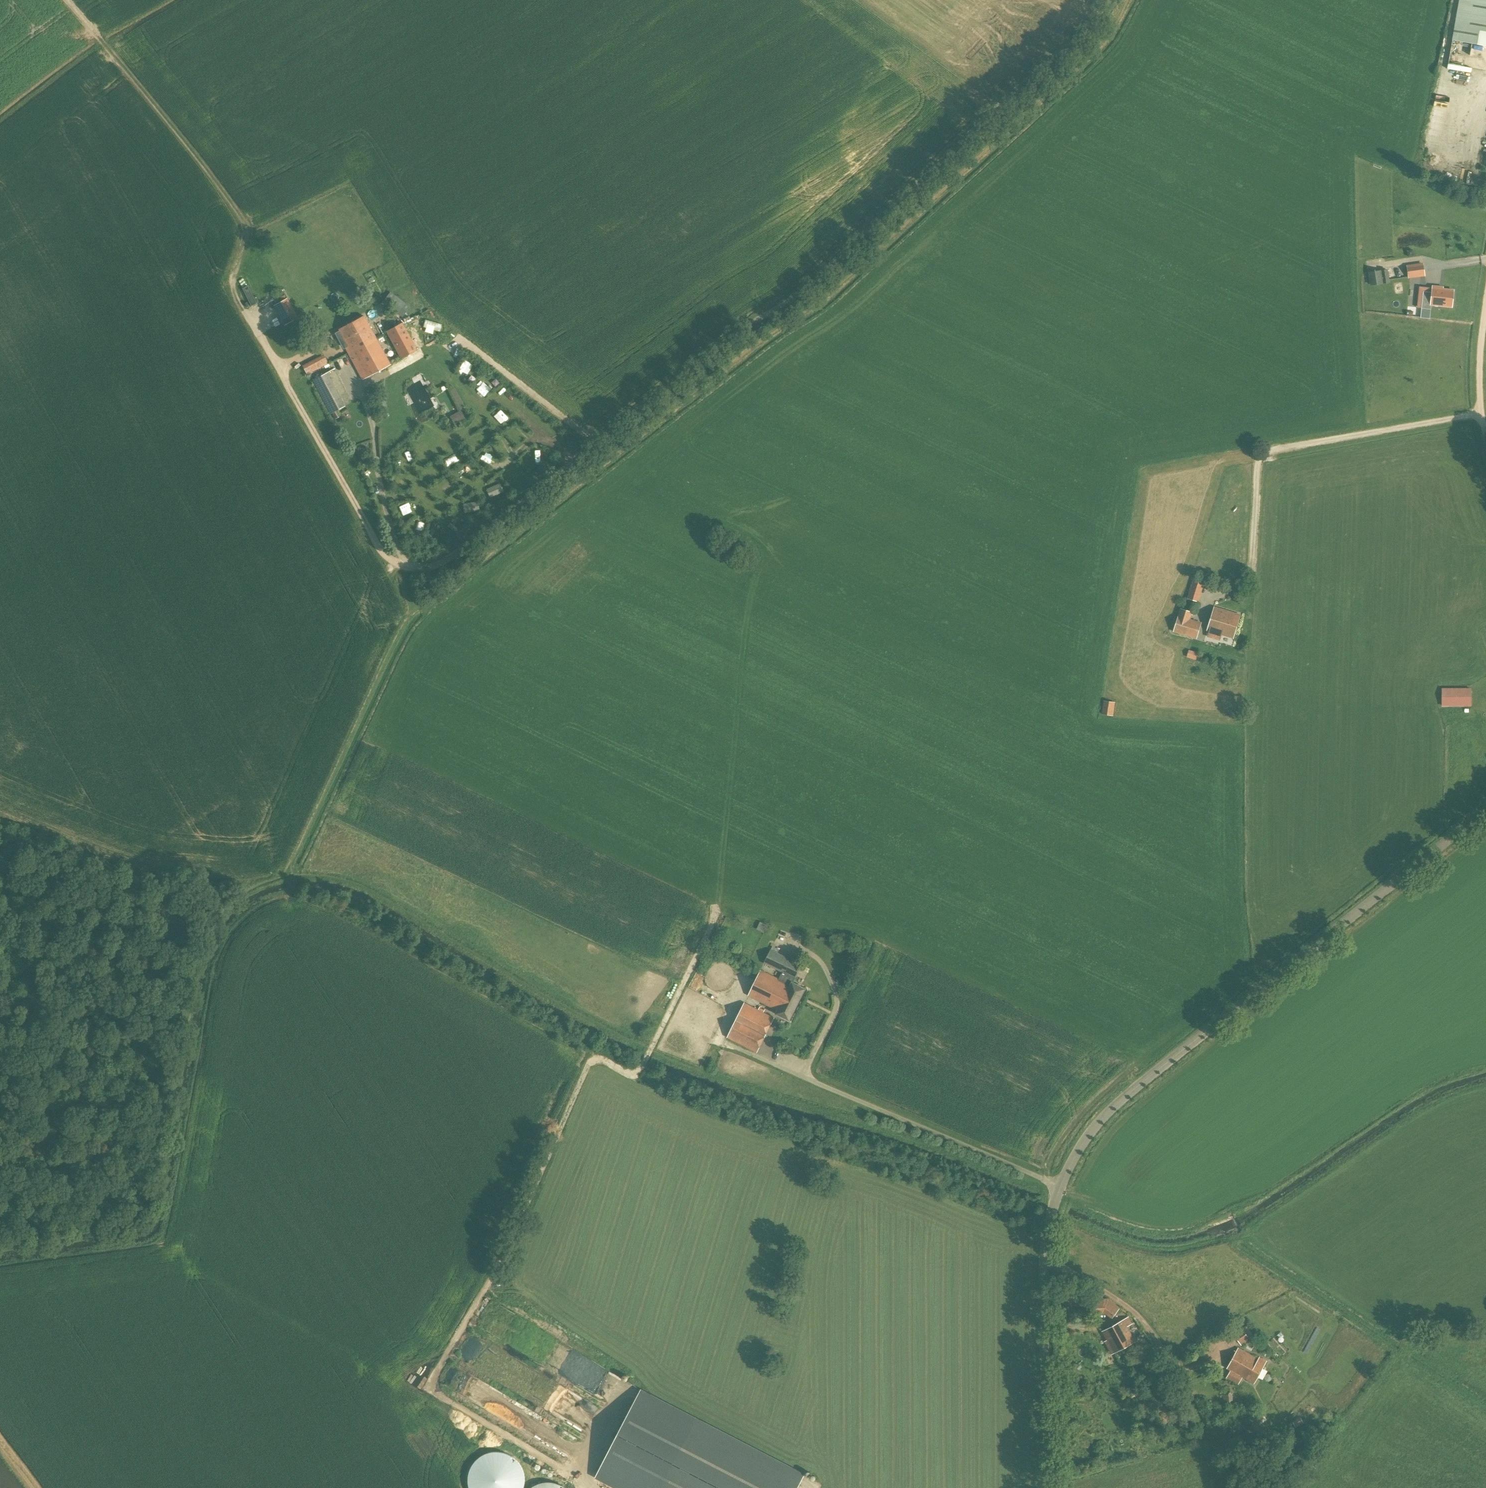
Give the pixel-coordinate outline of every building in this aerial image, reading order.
[(1455,40),(1485,45),(1485,0),(1462,0),(1455,40)] [(1425,277),(1423,263),(1406,266),(1408,279),(1425,277)] [(1368,272),(1370,285),(1390,282),(1387,269),(1368,272)] [(250,284),(243,287),(251,305),(258,302),(250,284)] [(1422,308),(1431,309),(1431,305),(1453,307),(1454,290),(1432,288),(1432,292),(1424,292),(1422,308)] [(286,299),(275,305),(274,305),(273,306),(283,323),(284,325),(298,318),(287,298),(286,299)] [(345,348),(348,353),(370,341),(376,338),(364,316),(338,329),(347,346),(345,348)] [(386,331),(401,359),(417,350),(402,322),(386,331)] [(370,341),(348,353),(362,380),(390,365),(376,338),(370,341)] [(324,352),(302,365),(307,373),(329,361),(324,352)] [(466,360),(460,367),(468,374),(473,367),(466,360)] [(331,414),(345,406),(341,399),(327,373),(313,380),(331,414)] [(484,389),(490,382),(483,376),(477,383),(484,389)] [(465,407),(455,389),(450,391),(461,409),(465,407)] [(450,414),(454,423),(466,417),(462,409),(450,414)] [(484,432),(481,438),(487,441),(490,435),(484,432)] [(404,453),(403,462),(412,463),(414,454),(404,453)] [(452,468),(462,461),(456,453),(447,459),(452,468)] [(459,481),(468,477),(463,467),(455,470),(459,481)] [(502,482),(488,487),(491,495),(505,490),(502,482)] [(436,488),(442,496),(450,491),(444,483),(436,488)] [(1193,579),(1187,598),(1199,602),(1205,582),(1193,579)] [(1193,612),(1180,608),(1173,632),(1197,639),(1201,622),(1191,619),(1193,612)] [(1215,608),(1208,630),(1233,638),(1240,615),(1215,608)] [(1189,650),(1187,657),(1196,660),(1198,653),(1189,650)] [(1442,688),(1442,706),(1471,706),(1471,688),(1442,688)] [(1115,702),(1104,701),(1102,714),(1113,716),(1115,702)] [(761,970),(761,971),(790,985),(785,998),(787,999),(788,998),(790,999),(792,993),(794,994),(794,995),(801,998),(806,988),(793,982),(801,965),(777,953),(779,949),(773,946),(765,963),(783,972),(779,979),(761,970)] [(790,985),(761,971),(749,995),(778,1010),(776,1014),(790,1020),(801,998),(794,995),(794,994),(792,993),(790,999),(788,998),(787,999),(785,998),(790,985)] [(727,1037),(757,1052),(775,1017),(763,1012),(765,1009),(760,1006),(759,1009),(745,1002),(727,1037)] [(1103,1312),(1112,1319),(1120,1307),(1108,1298),(1102,1298),(1102,1294),(1093,1294),(1093,1313),(1103,1312)] [(1128,1317),(1103,1331),(1114,1352),(1135,1341),(1127,1326),(1132,1323),(1128,1317)] [(1247,1325),(1234,1334),(1242,1345),(1254,1337),(1247,1325)] [(1227,1367),(1254,1382),(1266,1361),(1259,1357),(1258,1359),(1238,1348),(1227,1367)] [(1240,1384),(1244,1378),(1232,1371),(1228,1376),(1240,1384)] [(615,1487),(797,1487),(805,1474),(695,1417),(641,1389),(595,1478),(615,1487)] [(1155,1396),(1157,1401),(1169,1395),(1166,1390),(1155,1396)] [(1177,1395),(1173,1397),(1176,1405),(1181,1403),(1177,1395)]
